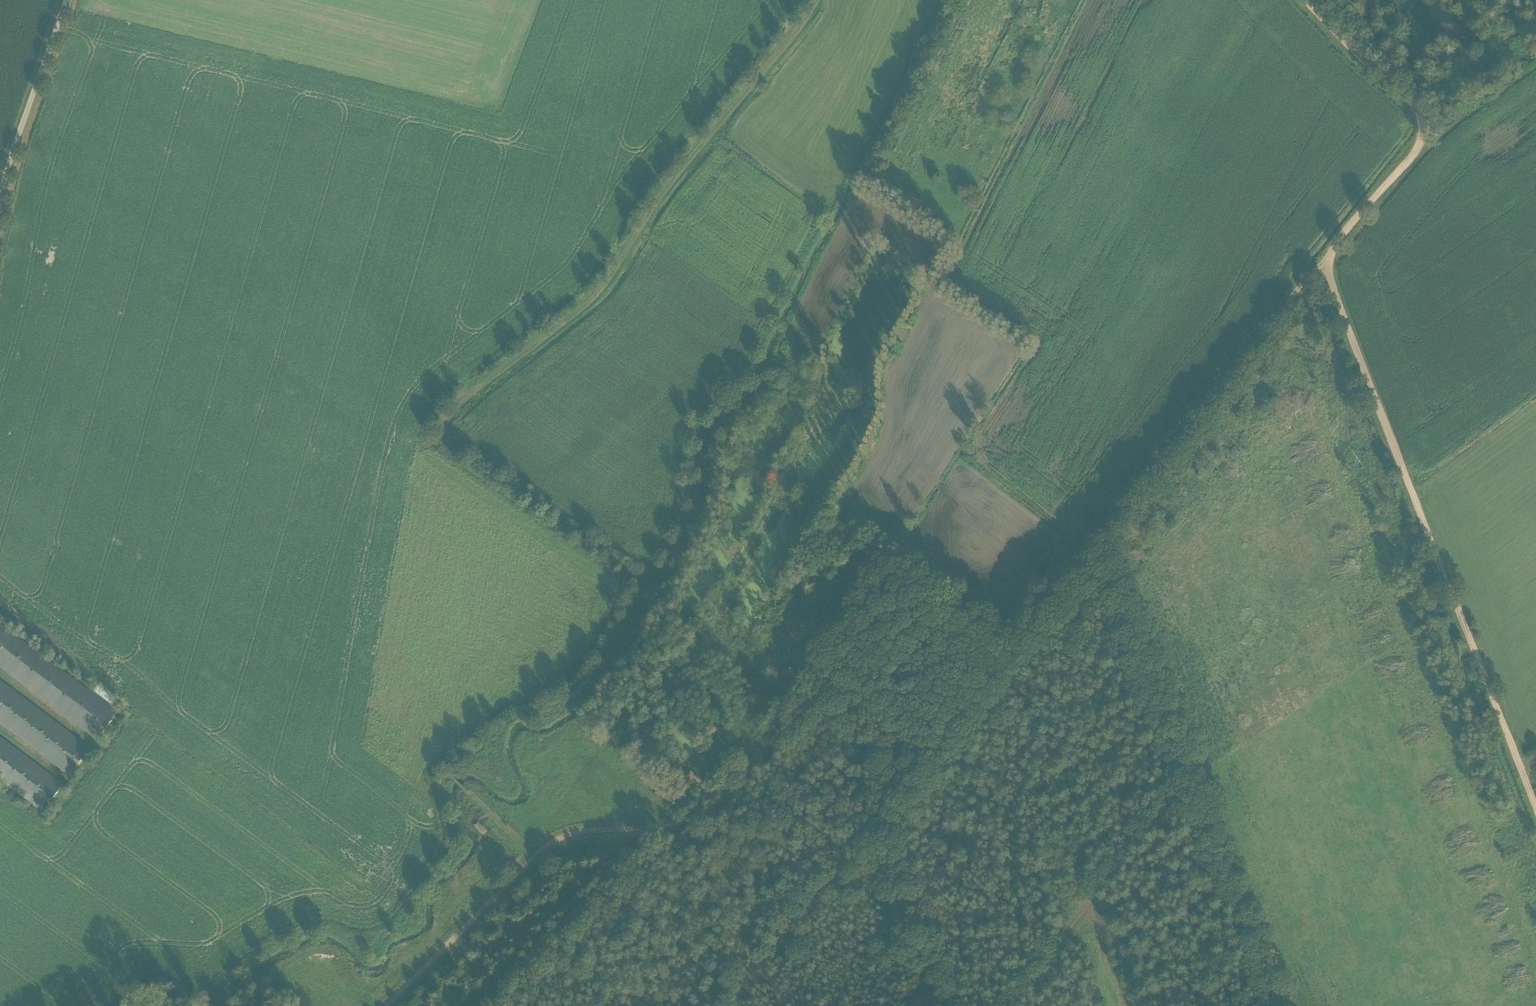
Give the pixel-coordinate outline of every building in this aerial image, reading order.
[(95,741),(115,713),(0,626),(0,669),(95,741)] [(778,676),(787,684),(798,671),(790,664),(778,676)] [(69,777),(89,749),(0,681),(0,725),(69,777)] [(62,785),(0,738),(0,782),(41,813),(62,785)]
